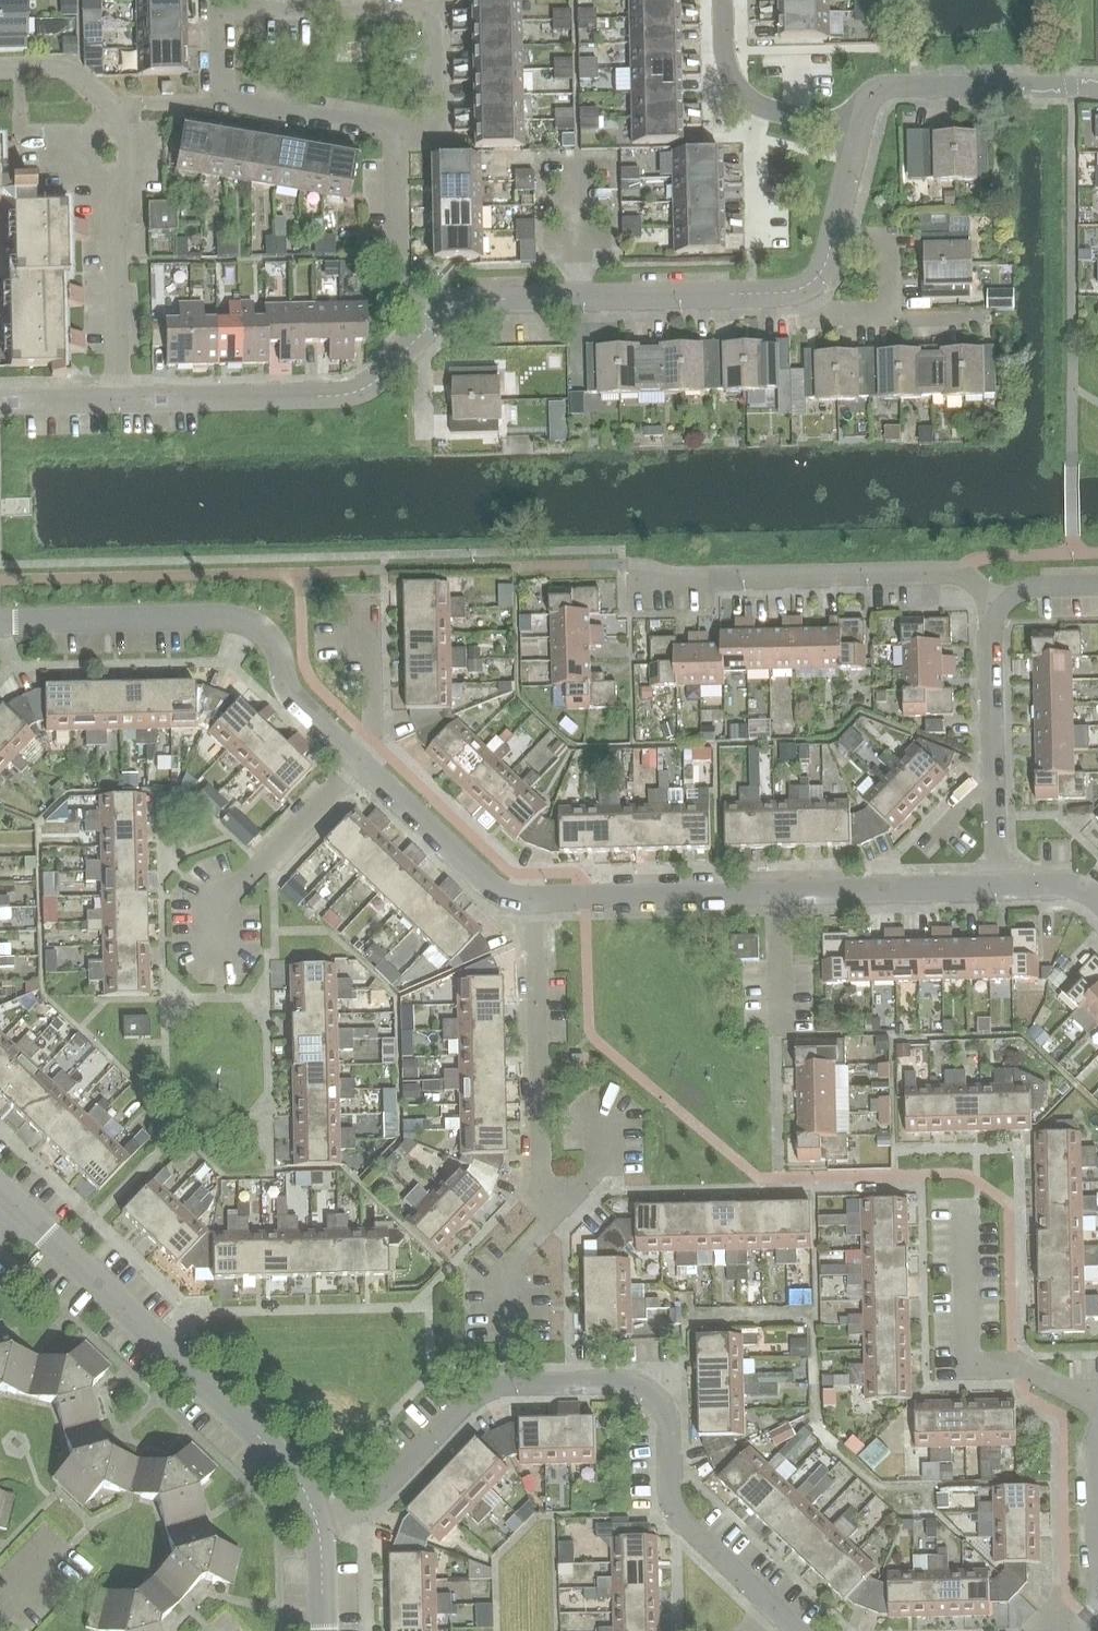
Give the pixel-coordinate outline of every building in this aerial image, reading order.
[(26,20),(26,0),(0,0),(0,20),(26,20)] [(60,0),(60,18),(75,18),(77,18),(77,0),(65,0),(60,0)] [(137,25),(185,24),(185,0),(136,0),(137,25)] [(471,22),(520,21),(520,0),(471,0),(471,22)] [(629,19),(678,18),(678,0),(629,0),(629,19)] [(829,13),(828,0),(780,0),(780,14),(829,13)] [(99,26),(99,11),(101,11),(101,1),(82,1),(83,26),(99,26)] [(855,2),(855,12),(873,12),(873,2),(855,2)] [(552,11),(552,21),(571,21),(571,10),(552,11)] [(577,10),(577,20),(596,20),(596,10),(577,10)] [(873,12),(855,12),(855,22),(874,22),(873,12)] [(829,13),(780,14),(781,40),(829,39),(829,13)] [(629,19),(630,44),(678,43),(678,18),(629,19)] [(25,52),(25,40),(27,40),(26,20),(0,20),(0,53),(25,52)] [(577,20),(577,31),(596,30),(596,20),(577,20)] [(520,21),(471,22),(472,47),(521,46),(520,21)] [(571,21),(552,21),(553,31),(571,31),(571,21)] [(137,25),(137,50),(186,49),(185,24),(137,25)] [(75,38),(62,38),(62,56),(70,56),(77,56),(77,38),(75,38)] [(83,41),(83,51),(102,50),(102,40),(83,41)] [(630,44),(630,69),(679,68),(678,43),(630,44)] [(521,46),(472,47),(473,72),(521,71),(521,46)] [(186,49),(137,50),(138,76),(187,75),(186,49)] [(83,51),(84,61),(102,61),(102,50),(83,51)] [(578,60),(578,70),(597,69),(597,59),(578,60)] [(553,60),(553,70),(572,70),(572,60),(553,60)] [(630,69),(631,94),(680,93),(679,68),(630,69)] [(578,70),(579,80),(597,79),(597,69),(578,70)] [(572,70),(553,70),(554,80),(572,80),(572,70)] [(521,71),(473,72),(473,97),(522,96),(521,71)] [(162,84),(162,95),(173,95),(172,84),(162,84)] [(631,94),(631,119),(680,117),(680,93),(631,94)] [(522,96),(473,97),(474,122),(522,121),(522,96)] [(579,109),(579,120),(598,119),(598,109),(579,109)] [(554,111),(555,121),(573,120),(573,110),(554,111)] [(680,117),(631,119),(632,144),(681,143),(680,117)] [(579,120),(580,130),(598,129),(598,119),(579,120)] [(573,120),(555,121),(555,131),(573,130),(573,120)] [(522,121),(474,122),(474,148),(523,147),(522,121)] [(201,175),(209,127),(184,122),(176,170),(201,175)] [(209,127),(201,175),(226,179),(234,131),(209,127)] [(234,131),(226,179),(250,183),(258,135),(234,131)] [(937,131),(907,132),(908,164),(924,163),(924,180),(936,180),(936,182),(956,182),(955,135),(937,136),(937,131)] [(973,135),(955,135),(956,182),(977,181),(977,179),(989,179),(987,131),(973,131),(973,135)] [(258,135),(250,183),(275,187),(283,139),(258,135)] [(283,139),(275,187),(299,191),(308,143),(283,139)] [(308,143),(299,191),(324,196),(332,147),(308,143)] [(1,198),(7,204),(13,209),(13,217),(13,221),(13,232),(13,243),(13,248),(14,266),(14,276),(8,276),(8,288),(9,299),(9,310),(9,332),(10,343),(10,355),(10,367),(29,367),(31,367),(52,366),(52,376),(71,375),(71,369),(69,369),(64,369),(62,277),(68,277),(66,202),(66,194),(35,195),(34,183),(15,184),(14,144),(6,144),(0,144),(0,198),(1,198)] [(332,147),(324,196),(349,200),(358,152),(332,147)] [(671,152),(672,178),(721,177),(720,151),(671,152)] [(431,158),(431,184),(480,182),(480,156),(431,158)] [(620,169),(620,179),(639,179),(639,169),(620,169)] [(515,171),(515,181),(533,181),(533,171),(515,171)] [(672,178),(673,203),(721,202),(721,177),(672,178)] [(639,179),(620,179),(621,189),(639,189),(639,179)] [(533,181),(515,181),(515,192),(534,191),(533,181)] [(431,184),(432,208),(481,207),(480,182),(431,184)] [(955,194),(945,194),(946,204),(955,204),(955,194)] [(673,203),(673,228),(722,227),(721,202),(673,203)] [(177,232),(176,205),(149,205),(150,232),(177,232)] [(432,208),(432,233),(481,232),(481,207),(432,208)] [(921,235),(921,240),(921,248),(921,250),(925,250),(926,268),(972,267),(972,247),(969,247),(969,234),(969,218),(950,218),(949,215),(921,216),(921,235)] [(285,218),(275,219),(275,237),(286,237),(285,218)] [(621,219),(622,229),(640,228),(640,218),(621,219)] [(515,221),(516,232),(534,231),(534,221),(515,221)] [(88,223),(72,223),(72,239),(82,238),(88,238),(88,223)] [(722,227),(673,228),(674,254),(722,253),(722,227)] [(640,228),(622,229),(622,239),(641,239),(640,228)] [(534,231),(516,232),(516,242),(534,241),(534,231)] [(481,232),(432,233),(433,259),(482,258),(481,232)] [(325,255),(325,236),(314,237),(315,255),(325,255)] [(335,236),(325,236),(325,255),(335,255),(335,236)] [(276,256),(275,237),(265,238),(266,256),(276,256)] [(286,237),(275,237),(276,256),(286,256),(286,237)] [(176,239),(177,258),(187,258),(187,239),(176,239)] [(227,257),(227,239),(217,239),(217,258),(227,257)] [(237,239),(227,239),(227,257),(237,257),(237,239)] [(926,285),(922,286),(922,289),(922,297),(922,300),(971,299),(970,287),(973,287),(972,267),(926,268),(926,285)] [(83,290),(68,290),(68,305),(83,305),(83,290)] [(1002,310),(1002,292),(989,292),(988,310),(1002,310)] [(268,364),(267,344),(266,344),(266,320),(265,320),(253,320),(253,302),(240,303),(242,365),(268,364)] [(229,321),(216,321),(217,365),(242,365),(240,303),(228,303),(229,321)] [(152,348),(164,348),(166,348),(166,366),(192,366),(191,304),(179,304),(179,322),(152,322),(152,348)] [(203,304),(191,304),(192,366),(217,365),(216,321),(203,321),(203,304)] [(366,304),(340,305),(341,360),(353,360),(353,342),(367,342),(366,304)] [(290,306),(291,361),(304,361),(303,343),(316,343),(315,305),(290,306)] [(315,305),(316,343),(329,342),(329,360),(341,360),(340,305),(315,305)] [(266,344),(267,344),(279,344),(279,361),(291,361),(290,306),(264,306),(265,320),(266,320),(266,344)] [(84,334),(69,334),(69,350),(84,350),(84,334)] [(777,341),(773,341),(763,342),(763,346),(745,346),(746,392),(766,392),(766,390),(777,389),(778,389),(778,371),(778,357),(777,343),(777,341)] [(788,343),(777,343),(778,357),(778,371),(790,371),(791,371),(790,341),(788,341),(788,343)] [(727,342),(723,342),(714,343),(715,391),(726,391),(726,393),(746,392),(745,346),(727,347),(727,342)] [(714,343),(702,343),(700,343),(700,347),(682,348),(683,394),(703,393),(703,391),(715,391),(714,343)] [(637,344),(637,349),(619,349),(620,395),(640,395),(640,393),(652,392),(651,344),(637,344)] [(664,344),(661,344),(651,344),(652,392),(663,392),(663,394),(683,394),(682,348),(664,348),(664,344)] [(601,345),(598,345),(587,345),(588,394),(600,393),(600,396),(620,395),(619,349),(602,349),(601,345)] [(995,347),(991,347),(980,347),(980,352),(963,352),(964,398),(984,398),(984,396),(996,395),(995,357),(995,347)] [(945,348),(942,348),(931,349),(932,397),(944,397),(944,399),(964,398),(963,352),(945,353),(945,348)] [(931,349),(920,349),(918,349),(918,353),(900,354),(901,400),(921,399),(921,397),(932,397),(931,349)] [(868,350),(858,350),(854,350),(855,355),(837,355),(838,401),(858,401),(858,399),(869,398),(868,350)] [(882,350),(878,350),(868,350),(869,398),(881,398),(881,400),(901,400),(900,354),(882,354),(882,350)] [(819,351),(815,351),(805,351),(806,400),(818,399),(818,402),(838,401),(837,355),(819,355),(819,351)] [(450,370),(450,381),(450,385),(454,385),(455,402),(501,401),(501,381),(498,381),(498,369),(450,370)] [(791,415),(790,371),(778,371),(778,389),(777,389),(778,415),(791,415)] [(584,394),(571,394),(571,404),(573,403),(584,403),(584,394)] [(451,420),(451,431),(451,435),(500,433),(499,421),(501,421),(501,401),(455,402),(455,420),(451,420)] [(564,402),(551,403),(552,422),(565,422),(564,402)] [(645,436),(653,436),(653,428),(645,428),(645,436)] [(653,428),(653,436),(662,436),(662,428),(653,428)] [(404,585),(405,611),(465,609),(465,599),(450,599),(449,584),(404,585)] [(589,615),(600,615),(599,589),(549,591),(550,616),(551,616),(551,615),(589,614),(589,615)] [(513,594),(500,594),(501,607),(514,607),(513,594)] [(405,611),(406,635),(450,634),(450,620),(466,620),(465,609),(405,611)] [(753,609),(745,609),(746,620),(754,620),(753,609)] [(603,628),(589,628),(589,615),(589,614),(551,615),(551,616),(552,638),(603,637),(603,628)] [(531,617),(520,617),(520,633),(532,633),(531,617)] [(830,632),(828,632),(816,632),(817,670),(839,669),(841,669),(840,621),(839,621),(839,618),(830,618),(830,632)] [(783,633),(782,633),(769,633),(770,671),(794,670),(792,619),(783,619),(783,633)] [(816,632),(803,632),(802,619),(792,619),(794,670),(817,670),(816,632)] [(736,634),(734,634),(721,634),(721,648),(722,648),(723,672),(724,672),(746,671),(745,620),(735,620),(736,634)] [(769,633),(755,633),(755,620),(754,620),(746,620),(745,620),(746,671),(770,671),(769,633)] [(902,647),(903,647),(903,645),(941,644),(941,646),(951,646),(951,620),(901,621),(902,647)] [(841,669),(839,669),(839,670),(865,670),(864,621),(840,621),(841,669)] [(1033,660),(1034,660),(1034,658),(1072,657),(1072,659),(1082,658),(1081,633),(1032,634),(1033,660)] [(406,635),(406,660),(466,659),(466,649),(450,649),(450,634),(406,635)] [(689,648),(676,648),(675,649),(675,686),(677,686),(699,686),(698,634),(689,635),(689,648)] [(722,648),(721,648),(719,648),(708,648),(708,634),(698,634),(699,686),(724,685),(724,672),(723,672),(722,648)] [(552,638),(552,662),(590,661),(590,648),(603,647),(603,637),(552,638)] [(676,648),(676,638),(650,639),(651,688),(677,688),(677,686),(675,686),(675,649),(676,648)] [(903,645),(903,647),(904,669),(955,668),(955,658),(941,658),(941,646),(941,644),(903,645)] [(469,649),(469,658),(479,659),(479,649),(469,649)] [(1034,660),(1034,682),(1072,681),(1072,659),(1072,657),(1034,658),(1034,660)] [(406,660),(407,685),(451,684),(451,670),(467,670),(466,659),(406,660)] [(483,660),(468,661),(469,675),(483,674),(483,660)] [(553,687),(567,687),(566,686),(604,685),(604,683),(604,675),(591,675),(590,661),(552,662),(553,687)] [(904,669),(904,691),(904,692),(942,692),(942,690),(942,678),(955,677),(955,668),(904,669)] [(1034,682),(1035,705),(1073,704),(1072,681),(1034,682)] [(195,683),(169,684),(170,729),(194,729),(202,732),(206,720),(218,692),(206,688),(204,687),(195,687),(195,683)] [(513,683),(498,684),(498,694),(513,693),(513,683)] [(566,686),(567,687),(567,710),(617,709),(616,683),(604,683),(604,685),(566,686)] [(169,684),(145,685),(146,745),(147,745),(156,745),(156,729),(170,729),(169,684)] [(451,684),(407,685),(407,711),(411,710),(411,719),(412,721),(416,732),(444,720),(442,716),(442,710),(452,710),(451,684)] [(121,730),(120,685),(95,686),(96,746),(107,746),(106,731),(121,730)] [(146,745),(145,685),(120,685),(121,730),(135,730),(136,746),(146,745)] [(36,691),(23,697),(35,724),(40,722),(46,722),(46,732),(71,731),(70,686),(45,687),(45,691),(36,691)] [(96,746),(95,686),(70,686),(71,731),(86,731),(86,747),(96,746)] [(652,689),(643,689),(643,699),(652,698),(652,689)] [(952,690),(942,690),(942,692),(904,692),(904,691),(903,691),(904,717),(953,716),(952,690)] [(239,700),(237,703),(230,697),(229,697),(219,693),(218,692),(206,720),(211,722),(215,726),(208,733),(226,751),(257,718),(239,700)] [(887,694),(877,694),(877,703),(887,703),(887,694)] [(12,701),(10,702),(4,709),(1,706),(0,708),(0,740),(17,755),(33,738),(40,737),(35,724),(23,697),(12,701)] [(1035,705),(1035,729),(1073,728),(1073,704),(1035,705)] [(257,718),(226,751),(244,768),(275,735),(265,725),(276,714),(268,707),(257,718)] [(426,754),(444,771),(475,739),(457,721),(452,716),(444,720),(416,732),(422,745),(428,751),(426,754)] [(530,731),(540,722),(533,716),(524,725),(530,731)] [(566,720),(560,727),(571,737),(577,731),(566,720)] [(770,722),(749,722),(749,741),(771,740),(770,722)] [(947,722),(926,722),(927,735),(947,734),(947,722)] [(673,723),(663,726),(667,739),(677,736),(673,723)] [(747,727),(731,728),(732,742),(747,741),(747,727)] [(1035,729),(1036,753),(1074,752),(1073,728),(1035,729)] [(715,730),(703,730),(703,742),(716,742),(715,730)] [(508,731),(499,740),(504,745),(513,736),(508,731)] [(850,731),(840,742),(852,754),(860,746),(860,741),(850,731)] [(275,735),(244,768),(262,785),(304,741),(296,734),(286,745),(275,735)] [(444,771),(462,788),(504,745),(499,740),(497,738),(486,749),(475,739),(444,771)] [(560,738),(549,750),(558,758),(567,748),(569,746),(560,738)] [(0,740),(0,773),(10,763),(21,774),(28,766),(17,755),(0,740)] [(950,767),(955,756),(955,754),(919,740),(897,763),(929,795),(947,776),(944,774),(950,767)] [(280,803),(311,770),(301,760),(311,748),(304,741),(262,785),(280,803)] [(156,745),(147,745),(147,763),(152,763),(156,745)] [(462,788),(480,806),(511,773),(501,763),(512,752),(504,745),(462,788)] [(796,746),(781,746),(781,759),(797,759),(796,746)] [(809,746),(799,746),(799,761),(809,761),(809,746)] [(759,747),(749,747),(749,761),(759,760),(759,747)] [(839,751),(838,752),(845,758),(849,753),(843,747),(839,751)] [(657,751),(642,751),(642,771),(657,771),(657,751)] [(883,778),(880,782),(912,812),(929,795),(897,763),(886,752),(878,760),(890,771),(883,778)] [(1036,753),(1036,775),(1037,776),(1074,775),(1074,774),(1074,752),(1036,753)] [(874,768),(870,773),(880,782),(883,778),(874,768)] [(480,806),(498,823),(529,790),(529,791),(540,779),(532,772),(521,783),(511,773),(480,806)] [(669,772),(659,773),(660,791),(669,791),(669,772)] [(1037,776),(1036,775),(1035,775),(1036,800),(1085,799),(1084,773),(1074,774),(1074,775),(1037,776)] [(137,774),(124,774),(124,790),(138,789),(137,774)] [(60,780),(51,788),(61,798),(66,793),(60,780)] [(861,813),(873,841),(886,835),(892,829),(894,831),(912,812),(880,782),(862,800),(869,807),(865,811),(861,813)] [(196,798),(206,808),(218,795),(208,786),(196,798)] [(790,803),(775,804),(776,849),(801,848),(799,787),(789,788),(790,803)] [(810,787),(799,787),(801,848),(826,847),(825,803),(810,803),(810,787)] [(760,788),(750,789),(751,849),(776,849),(775,804),(760,804),(760,788)] [(699,806),(684,806),(685,851),(711,850),(709,789),(699,790),(699,806)] [(739,789),(740,805),(725,805),(726,850),(751,849),(750,789),(739,789)] [(519,838),(525,844),(538,849),(549,821),(545,819),(541,815),(548,808),(529,791),(529,790),(498,823),(517,840),(519,838)] [(660,851),(685,851),(684,806),(683,806),(683,790),(669,791),(660,791),(659,791),(660,851)] [(649,807),(634,807),(636,852),(660,851),(659,791),(648,791),(649,807)] [(599,808),(585,808),(586,853),(610,852),(609,792),(599,792),(599,808)] [(620,792),(609,792),(610,852),(636,852),(634,807),(620,807),(620,792)] [(228,804),(218,795),(206,808),(215,817),(216,817),(228,804)] [(84,812),(85,823),(145,821),(145,796),(100,797),(100,812),(84,812)] [(850,802),(825,803),(826,847),(860,847),(873,841),(861,813),(856,815),(850,815),(850,802)] [(238,813),(242,809),(236,803),(228,811),(230,813),(224,819),(228,823),(238,813)] [(538,849),(551,854),(586,853),(585,808),(559,809),(560,823),(554,823),(549,821),(538,849)] [(365,821),(354,811),(323,843),(341,861),(383,817),(375,810),(365,821)] [(255,829),(238,813),(228,823),(228,824),(245,840),(246,842),(257,830),(255,829)] [(383,817),(341,861),(359,878),(390,845),(379,835),(390,824),(383,817)] [(85,833),(101,833),(101,847),(146,847),(145,821),(85,823),(85,833)] [(390,845),(359,878),(377,895),(419,851),(411,844),(400,855),(390,845)] [(101,861),(86,862),(86,872),(146,871),(146,847),(101,847),(101,861)] [(419,851),(377,895),(395,912),(426,880),(415,870),(426,858),(419,851)] [(25,869),(35,869),(35,858),(25,858),(25,869)] [(102,882),(102,897),(147,896),(146,871),(86,872),(86,882),(102,882)] [(59,873),(43,874),(43,883),(59,883),(59,873)] [(426,880),(395,912),(413,930),(455,886),(447,878),(437,890),(426,880)] [(292,880),(281,891),(297,906),(308,895),(302,889),(292,880)] [(455,886),(413,930),(431,947),(462,914),(451,904),(462,893),(455,886)] [(316,895),(307,904),(317,913),(326,904),(316,895)] [(87,912),(87,922),(147,921),(147,896),(102,897),(102,911),(87,912)] [(9,908),(9,897),(0,897),(0,908),(9,908)] [(0,910),(0,920),(11,920),(10,910),(0,910)] [(56,910),(44,911),(45,923),(57,923),(56,910)] [(329,910),(322,918),(334,931),(342,923),(329,910)] [(490,953),(484,940),(478,934),(480,932),(462,914),(431,947),(449,964),(456,957),(460,961),(462,966),(490,953)] [(103,932),(103,946),(148,946),(147,921),(87,922),(87,932),(103,932)] [(999,928),(989,929),(990,980),(1012,979),(1014,979),(1013,942),(1011,942),(999,942),(999,928)] [(952,929),(942,930),(943,981),(966,980),(966,943),(952,943),(952,929)] [(979,942),(966,943),(966,980),(990,980),(989,929),(979,929),(979,942)] [(932,943),(918,944),(919,982),(943,981),(942,930),(932,930),(932,943)] [(885,945),(871,945),(872,983),(896,982),(894,931),(885,931),(885,945)] [(904,931),(894,931),(896,982),(919,982),(918,944),(904,944),(904,931)] [(1011,931),(1011,942),(1013,942),(1014,979),(1012,979),(1012,981),(1038,980),(1037,931),(1011,931)] [(848,935),(847,935),(848,983),(850,983),(872,983),(871,945),(857,945),(857,932),(848,932),(848,935)] [(850,984),(850,983),(848,983),(847,935),(823,936),(824,985),(850,984)] [(732,961),(755,961),(759,961),(759,936),(731,937),(732,961)] [(359,942),(354,947),(358,951),(363,946),(359,942)] [(374,944),(364,955),(376,966),(386,955),(374,944)] [(0,947),(0,957),(11,957),(11,946),(0,947)] [(88,961),(88,972),(149,970),(148,946),(103,946),(104,961),(88,961)] [(56,950),(45,950),(45,959),(56,959),(56,950)] [(1080,1009),(1079,1008),(1097,988),(1097,959),(1095,956),(1061,992),(1079,1010),(1080,1009)] [(0,959),(0,968),(14,968),(13,958),(0,959)] [(498,971),(493,959),(492,958),(464,970),(467,975),(467,980),(457,981),(457,1006),(502,1005),(502,980),(498,980),(498,971)] [(383,960),(374,969),(387,982),(396,972),(383,960)] [(290,966),(291,992),(351,991),(351,980),(335,981),(335,965),(290,966)] [(1042,968),(1042,981),(1047,981),(1052,968),(1042,968)] [(104,982),(104,997),(149,996),(149,970),(88,972),(88,982),(104,982)] [(1057,971),(1048,980),(1057,989),(1066,980),(1057,971)] [(38,983),(26,983),(26,996),(39,991),(39,983),(38,983)] [(1080,1009),(1096,1024),(1097,1023),(1097,988),(1079,1008),(1080,1009)] [(291,992),(291,1017),(336,1016),(336,1001),(351,1001),(351,991),(291,992)] [(442,1021),(442,1031),(503,1030),(502,1005),(457,1006),(457,1020),(442,1021)] [(336,1016),(291,1017),(292,1042),(352,1040),(352,1030),(336,1030),(336,1016)] [(124,1039),(137,1039),(150,1038),(150,1018),(123,1018),(124,1039)] [(57,1020),(51,1026),(57,1032),(63,1026),(57,1020)] [(954,1022),(944,1023),(945,1032),(954,1032),(954,1022)] [(413,1023),(401,1023),(401,1032),(412,1032),(414,1032),(413,1023)] [(377,1029),(352,1030),(352,1040),(378,1039),(377,1029)] [(1035,1029),(1028,1036),(1041,1048),(1047,1041),(1035,1029)] [(458,1041),(459,1056),(503,1055),(503,1030),(442,1031),(443,1042),(458,1041)] [(78,1034),(72,1040),(82,1049),(87,1043),(78,1034)] [(0,1041),(0,1077),(32,1043),(25,1036),(14,1048),(4,1038),(0,1041)] [(888,1038),(878,1038),(878,1051),(888,1051),(888,1038)] [(394,1039),(382,1040),(382,1052),(394,1052),(394,1039)] [(292,1042),(292,1067),(337,1066),(337,1051),(352,1051),(352,1040),(292,1042)] [(796,1069),(798,1069),(798,1067),(835,1066),(835,1068),(846,1067),(845,1042),(796,1043),(796,1069)] [(0,1077),(0,1097),(8,1105),(40,1072),(29,1062),(40,1050),(32,1043),(0,1077)] [(912,1045),(898,1045),(898,1059),(912,1058),(912,1045)] [(412,1048),(401,1048),(401,1057),(412,1057),(412,1048)] [(443,1071),(443,1081),(504,1079),(503,1055),(459,1056),(459,1070),(443,1071)] [(584,1067),(584,1056),(573,1056),(573,1067),(584,1067)] [(418,1060),(401,1060),(402,1079),(418,1079),(418,1060)] [(879,1079),(890,1079),(889,1065),(879,1065),(879,1079)] [(69,1078),(26,1122),(44,1139),(75,1107),(65,1097),(88,1073),(80,1066),(69,1078)] [(292,1067),(293,1091),(353,1090),(353,1080),(337,1080),(337,1066),(292,1067)] [(798,1067),(798,1069),(798,1084),(798,1091),(836,1090),(835,1068),(835,1066),(798,1067)] [(995,1086),(980,1087),(981,1131),(1006,1131),(1005,1070),(994,1071),(995,1086)] [(1006,1131),(1032,1130),(1031,1086),(1015,1086),(1015,1070),(1005,1070),(1006,1131)] [(40,1072),(8,1105),(26,1122),(69,1078),(61,1071),(50,1082),(40,1072)] [(965,1071),(955,1072),(957,1132),(981,1131),(980,1087),(966,1087),(965,1071)] [(906,1133),(932,1133),(931,1088),(916,1088),(916,1072),(905,1073),(906,1133)] [(937,1088),(931,1088),(932,1133),(957,1132),(955,1072),(945,1072),(945,1087),(937,1088)] [(459,1091),(460,1105),(505,1104),(504,1079),(443,1081),(444,1091),(459,1091)] [(1064,1084),(1057,1091),(1062,1096),(1069,1089),(1064,1084)] [(416,1085),(402,1086),(403,1100),(416,1099),(416,1085)] [(293,1091),(293,1116),(338,1115),(338,1101),(354,1100),(353,1090),(293,1091)] [(395,1090),(383,1090),(383,1103),(396,1102),(395,1090)] [(798,1091),(798,1094),(799,1114),(836,1114),(836,1090),(798,1091)] [(880,1099),(880,1112),(890,1112),(890,1098),(880,1099)] [(102,1099),(97,1105),(104,1112),(110,1107),(102,1099)] [(444,1120),(445,1131),(460,1130),(505,1129),(505,1104),(460,1105),(460,1120),(444,1120)] [(75,1107),(44,1139),(62,1156),(104,1112),(97,1105),(86,1117),(75,1107)] [(111,1110),(106,1114),(111,1119),(116,1115),(111,1110)] [(104,1112),(62,1156),(80,1173),(111,1141),(101,1131),(111,1119),(106,1114),(104,1112)] [(890,1112),(880,1112),(880,1126),(890,1126),(890,1112)] [(799,1114),(799,1135),(799,1137),(799,1138),(837,1137),(837,1136),(836,1114),(799,1114)] [(293,1116),(294,1141),(355,1140),(354,1130),(338,1130),(338,1115),(293,1116)] [(421,1121),(403,1121),(403,1132),(414,1131),(421,1131),(421,1121)] [(1056,1134),(1076,1133),(1075,1123),(1056,1123),(1056,1134)] [(396,1127),(383,1127),(384,1139),(397,1139),(396,1127)] [(469,1166),(497,1177),(502,1163),(502,1154),(506,1154),(505,1129),(460,1130),(461,1156),(471,1156),(471,1161),(469,1166)] [(133,1139),(140,1147),(150,1137),(142,1130),(133,1139)] [(1080,1148),(1080,1133),(1076,1133),(1056,1134),(1035,1134),(1036,1160),(1096,1158),(1096,1148),(1080,1148)] [(799,1138),(799,1137),(798,1137),(798,1162),(848,1161),(847,1135),(837,1136),(837,1137),(799,1138)] [(891,1137),(878,1137),(878,1146),(891,1146),(891,1145),(891,1137)] [(111,1141),(80,1173),(99,1191),(140,1147),(133,1140),(122,1151),(111,1141)] [(295,1167),(339,1166),(339,1150),(355,1150),(355,1140),(294,1141),(295,1167)] [(404,1142),(398,1148),(407,1156),(418,1145),(405,1140),(404,1142)] [(392,1155),(382,1166),(390,1173),(400,1163),(392,1155)] [(1097,1169),(1096,1158),(1036,1160),(1036,1184),(1081,1183),(1081,1169),(1097,1169)] [(486,1196),(492,1190),(497,1177),(469,1166),(468,1170),(463,1175),(456,1168),(439,1186),(471,1217),(489,1198),(486,1196)] [(140,1230),(171,1198),(160,1188),(171,1176),(163,1169),(122,1213),(140,1230)] [(310,1174),(295,1174),(295,1188),(311,1187),(310,1174)] [(321,1174),(311,1174),(311,1186),(321,1186),(321,1174)] [(1081,1198),(1081,1183),(1036,1184),(1037,1209),(1097,1208),(1097,1198),(1081,1198)] [(417,1186),(410,1193),(454,1235),(471,1217),(439,1186),(429,1197),(417,1186)] [(201,1187),(192,1196),(200,1204),(209,1194),(201,1187)] [(415,1212),(404,1222),(437,1253),(454,1235),(410,1193),(403,1201),(415,1212)] [(209,1194),(200,1204),(207,1211),(214,1199),(209,1194)] [(171,1198),(140,1230),(158,1247),(200,1204),(192,1196),(182,1208),(171,1198)] [(286,1198),(276,1199),(276,1217),(287,1217),(286,1198)] [(819,1227),(846,1227),(907,1225),(906,1200),(862,1201),(862,1216),(818,1217),(819,1227)] [(200,1204),(158,1247),(176,1265),(178,1263),(186,1271),(191,1266),(195,1270),(200,1270),(213,1270),(212,1234),(207,1232),(197,1222),(207,1211),(200,1204)] [(248,1204),(237,1205),(237,1212),(237,1218),(247,1218),(249,1217),(248,1204)] [(812,1249),(811,1204),(785,1205),(787,1265),(797,1265),(797,1249),(812,1249)] [(761,1205),(736,1206),(737,1266),(748,1266),(747,1250),(762,1250),(761,1205)] [(777,1265),(787,1265),(785,1205),(761,1205),(762,1250),(776,1250),(777,1265)] [(697,1252),(712,1251),(711,1206),(686,1207),(687,1267),(698,1267),(697,1252)] [(736,1206),(711,1206),(712,1251),(727,1251),(727,1267),(737,1266),(736,1206)] [(612,1226),(607,1231),(625,1249),(626,1248),(630,1244),(637,1244),(637,1253),(662,1252),(661,1207),(636,1208),(636,1221),(617,1221),(612,1226)] [(677,1268),(687,1267),(686,1207),(661,1207),(662,1252),(677,1252),(677,1268)] [(1097,1218),(1097,1208),(1037,1209),(1038,1234),(1082,1233),(1082,1219),(1097,1218)] [(362,1276),(362,1231),(347,1231),(347,1215),(336,1216),(338,1276),(362,1276)] [(338,1276),(336,1216),(326,1216),(326,1232),(312,1232),(313,1277),(338,1276)] [(288,1278),(287,1217),(276,1217),(277,1233),(262,1233),(263,1278),(288,1278)] [(313,1277),(312,1232),(297,1232),(297,1217),(287,1217),(288,1278),(313,1277)] [(239,1279),(237,1218),(227,1218),(227,1234),(212,1234),(213,1270),(212,1279),(239,1279)] [(263,1278),(262,1233),(248,1233),(247,1218),(237,1218),(239,1279),(263,1278)] [(862,1237),(863,1251),(908,1250),(907,1225),(846,1227),(847,1237),(862,1237)] [(397,1230),(362,1231),(362,1276),(388,1275),(387,1246),(397,1246),(405,1238),(397,1230)] [(625,1249),(607,1231),(597,1242),(597,1261),(585,1261),(585,1287),(630,1286),(630,1260),(621,1260),(621,1253),(625,1249)] [(1082,1233),(1038,1234),(1038,1259),(1097,1258),(1097,1247),(1083,1248),(1082,1233)] [(847,1266),(848,1276),(908,1275),(908,1250),(863,1251),(846,1252),(846,1266),(847,1266)] [(1038,1259),(1039,1284),(1084,1283),(1083,1268),(1097,1268),(1097,1258),(1038,1259)] [(737,1266),(727,1267),(727,1282),(738,1281),(737,1268),(737,1266)] [(748,1268),(737,1268),(738,1281),(749,1281),(748,1268)] [(863,1286),(864,1301),(909,1300),(908,1275),(848,1276),(848,1287),(863,1286)] [(1084,1283),(1039,1284),(1039,1309),(1097,1307),(1097,1297),(1084,1297),(1084,1283)] [(630,1286),(585,1287),(586,1312),(647,1310),(647,1300),(631,1300),(630,1286)] [(812,1291),(789,1291),(789,1307),(812,1306),(812,1291)] [(659,1300),(647,1300),(647,1310),(647,1311),(660,1310),(659,1300)] [(848,1316),(849,1326),(909,1325),(909,1300),(864,1301),(864,1316),(848,1316)] [(828,1303),(828,1315),(856,1314),(855,1303),(828,1303)] [(1039,1309),(1040,1334),(1085,1333),(1084,1318),(1097,1317),(1097,1307),(1039,1309)] [(647,1310),(586,1312),(587,1337),(632,1336),(631,1321),(647,1320),(647,1311),(647,1310)] [(681,1310),(670,1311),(670,1327),(681,1326),(681,1310)] [(27,1397),(37,1356),(34,1355),(10,1349),(4,1331),(2,1322),(0,1322),(0,1390),(27,1397)] [(865,1336),(865,1351),(910,1349),(909,1325),(849,1326),(849,1337),(865,1336)] [(697,1337),(698,1362),(743,1361),(742,1347),(758,1346),(758,1335),(697,1337)] [(808,1339),(790,1340),(790,1359),(808,1358),(808,1339)] [(37,1356),(27,1397),(55,1404),(63,1431),(98,1421),(90,1393),(91,1388),(104,1374),(105,1373),(108,1370),(111,1367),(85,1342),(78,1349),(65,1363),(42,1357),(37,1356)] [(849,1366),(850,1376),(910,1374),(910,1349),(865,1351),(865,1365),(849,1366)] [(698,1362),(698,1387),(759,1386),(759,1385),(786,1385),(785,1375),(743,1376),(743,1361),(698,1362)] [(866,1401),(911,1400),(910,1374),(850,1376),(850,1377),(850,1386),(866,1386),(866,1401)] [(850,1377),(832,1377),(832,1388),(850,1387),(850,1386),(850,1377)] [(698,1387),(699,1412),(744,1411),(743,1396),(759,1396),(759,1386),(698,1387)] [(778,1386),(760,1386),(760,1397),(778,1396),(778,1386)] [(831,1391),(824,1392),(824,1408),(832,1408),(831,1391)] [(1015,1401),(990,1402),(991,1462),(1001,1462),(1000,1446),(1015,1446),(1015,1439),(1015,1407),(1015,1401)] [(965,1402),(940,1403),(941,1463),(952,1463),(951,1448),(951,1447),(966,1447),(965,1402)] [(990,1402),(965,1402),(966,1447),(980,1447),(981,1462),(991,1462),(990,1402)] [(580,1403),(569,1404),(571,1464),(596,1464),(595,1419),(580,1419),(580,1403)] [(925,1403),(915,1403),(916,1448),(931,1448),(931,1464),(941,1463),(940,1403),(925,1403)] [(559,1420),(545,1420),(546,1465),(571,1464),(569,1404),(559,1404),(559,1420)] [(703,1446),(704,1449),(709,1459),(736,1447),(735,1442),(735,1437),(744,1436),(744,1411),(699,1412),(699,1437),(703,1437),(703,1446)] [(511,1424),(509,1425),(498,1430),(510,1457),(514,1455),(520,1455),(520,1465),(546,1465),(545,1420),(519,1421),(520,1424),(511,1424)] [(58,1472),(51,1479),(52,1479),(82,1508),(88,1501),(102,1488),(120,1492),(125,1493),(129,1494),(138,1459),(133,1458),(129,1457),(110,1452),(106,1448),(98,1421),(63,1431),(71,1458),(58,1472)] [(789,1425),(769,1435),(775,1447),(795,1436),(789,1425)] [(803,1429),(797,1435),(804,1442),(810,1436),(803,1429)] [(498,1430),(487,1435),(486,1435),(479,1442),(477,1439),(459,1458),(491,1489),(509,1471),(502,1463),(506,1459),(510,1457),(498,1430)] [(853,1437),(846,1446),(857,1456),(864,1447),(853,1437)] [(879,1442),(861,1460),(873,1472),(891,1454),(879,1442)] [(138,1459),(129,1494),(133,1495),(139,1497),(157,1501),(165,1528),(205,1516),(197,1489),(211,1476),(217,1469),(191,1443),(188,1446),(185,1449),(184,1450),(171,1464),(166,1466),(147,1461),(142,1460),(138,1459)] [(788,1445),(778,1454),(786,1461),(795,1452),(788,1445)] [(709,1459),(714,1471),(714,1472),(721,1478),(718,1481),(737,1498),(768,1465),(749,1448),(742,1455),(738,1451),(736,1447),(709,1459)] [(778,1454),(768,1465),(737,1498),(755,1516),(786,1483),(775,1473),(786,1461),(778,1454)] [(442,1476),(495,1526),(496,1527),(505,1517),(496,1507),(493,1510),(481,1499),(491,1489),(459,1458),(442,1476)] [(991,1462),(981,1462),(981,1481),(992,1480),(992,1472),(991,1472),(991,1462)] [(1001,1462),(991,1462),(991,1472),(992,1472),(1001,1472),(1001,1462)] [(941,1465),(932,1465),(932,1482),(941,1482),(941,1465)] [(941,1466),(941,1482),(953,1482),(953,1466),(941,1466)] [(442,1476),(424,1494),(457,1525),(467,1514),(487,1534),(495,1526),(442,1476)] [(827,1476),(815,1488),(822,1496),(823,1496),(835,1484),(827,1476)] [(796,1493),(786,1483),(755,1516),(773,1533),(815,1488),(807,1481),(796,1493)] [(978,1503),(978,1514),(1039,1513),(1038,1487),(994,1488),(994,1503),(978,1503)] [(822,1496),(815,1488),(773,1533),(791,1550),(822,1517),(811,1507),(822,1496)] [(6,1531),(15,1496),(0,1492),(0,1529),(6,1531)] [(403,1521),(402,1523),(399,1533),(427,1545),(428,1540),(432,1536),(439,1543),(457,1525),(424,1494),(407,1512),(409,1515),(403,1521)] [(948,1495),(937,1495),(937,1510),(949,1510),(948,1495)] [(832,1527),(822,1517),(791,1550),(809,1567),(851,1523),(850,1522),(858,1514),(851,1507),(832,1527)] [(994,1524),(994,1538),(1039,1538),(1039,1513),(978,1514),(978,1515),(978,1523),(978,1524),(994,1524)] [(173,1556),(153,1576),(179,1602),(199,1581),(205,1579),(223,1584),(226,1584),(230,1585),(233,1586),(241,1551),(232,1549),(214,1544),(205,1516),(165,1528),(173,1556)] [(517,1516),(509,1525),(516,1532),(525,1524),(517,1516)] [(851,1524),(851,1523),(809,1567),(827,1584),(858,1551),(847,1541),(858,1530),(863,1524),(857,1518),(851,1524)] [(937,1520),(928,1520),(928,1538),(937,1537),(937,1520)] [(629,1538),(629,1526),(629,1524),(596,1525),(596,1539),(612,1539),(613,1564),(658,1563),(657,1537),(629,1538)] [(399,1533),(394,1546),(393,1547),(393,1556),(390,1556),(391,1581),(435,1580),(435,1555),(425,1555),(425,1550),(427,1545),(399,1533)] [(1018,1593),(1026,1584),(1028,1583),(1027,1563),(1040,1563),(1039,1538),(994,1538),(995,1564),(1004,1564),(1004,1570),(1000,1575),(1018,1593)] [(876,1569),(858,1551),(827,1584),(845,1602),(847,1599),(854,1605),(867,1610),(878,1582),(873,1580),(869,1576),(876,1569)] [(928,1572),(913,1573),(915,1618),(939,1617),(938,1556),(927,1557),(928,1572)] [(939,1556),(938,1556),(939,1617),(964,1617),(963,1572),(948,1572),(948,1556),(939,1556)] [(658,1563),(613,1564),(613,1578),(597,1579),(598,1589),(658,1588),(658,1563)] [(573,1570),(573,1565),(566,1565),(559,1566),(559,1576),(567,1576),(573,1576),(573,1570)] [(1009,1603),(1010,1602),(1018,1593),(1000,1575),(995,1580),(988,1580),(988,1571),(963,1572),(964,1617),(990,1616),(989,1604),(1009,1603)] [(867,1610),(879,1615),(880,1615),(889,1615),(889,1618),(915,1618),(913,1573),(888,1573),(888,1583),(882,1583),(878,1582),(867,1610)] [(85,1629),(91,1630),(95,1630),(159,1630),(158,1628),(160,1622),(179,1602),(153,1576),(150,1579),(134,1597),(95,1588),(85,1629)] [(391,1581),(391,1606),(452,1605),(451,1595),(436,1595),(435,1580),(391,1581)] [(614,1599),(614,1613),(659,1612),(658,1588),(598,1589),(584,1589),(584,1599),(614,1599)] [(392,1630),(401,1630),(437,1630),(436,1616),(452,1616),(452,1605),(391,1606),(392,1630)] [(659,1612),(614,1613),(614,1628),(599,1628),(599,1630),(659,1630),(659,1612)]
